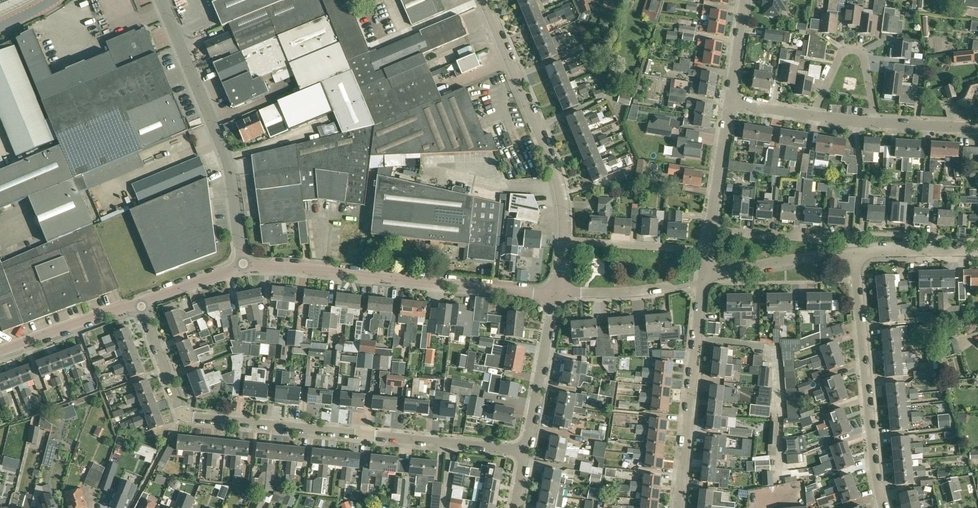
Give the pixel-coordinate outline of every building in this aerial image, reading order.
[(286,0),(212,0),(213,2),(223,26),(229,23),(266,8),(286,0)] [(233,32),(238,43),(241,51),(328,15),(322,0),(286,0),(266,8),(270,17),(233,32)] [(411,25),(442,12),(444,8),(440,0),(433,0),(432,1),(431,0),(400,0),(411,25)] [(521,7),(525,18),(540,12),(545,10),(543,4),(550,0),(538,0),(521,7)] [(575,0),(573,1),(579,14),(581,14),(589,10),(587,4),(593,2),(592,0),(575,0)] [(616,11),(619,3),(610,0),(605,0),(603,7),(616,11)] [(655,3),(650,2),(646,16),(659,20),(665,0),(656,0),(655,3)] [(763,7),(765,7),(764,15),(768,15),(769,17),(771,17),(772,18),(774,17),(776,16),(778,17),(779,10),(786,11),(788,0),(764,0),(763,7)] [(817,37),(818,31),(820,31),(820,32),(836,34),(839,6),(839,5),(840,0),(831,0),(831,4),(829,4),(828,11),(827,15),(822,15),(822,20),(811,19),(810,29),(808,28),(807,35),(810,36),(817,37)] [(964,7),(977,9),(977,0),(965,0),(964,7)] [(886,2),(879,1),(877,13),(878,13),(878,11),(885,12),(886,2)] [(569,3),(561,6),(564,14),(572,11),(569,3)] [(697,11),(698,4),(687,3),(686,10),(697,11)] [(862,15),(863,9),(847,7),(845,24),(860,26),(862,15)] [(266,8),(229,23),(233,32),(270,17),(266,8)] [(710,22),(725,24),(727,13),(703,9),(702,15),(711,16),(710,22)] [(572,11),(565,14),(567,22),(575,19),(572,11)] [(540,12),(525,18),(530,28),(557,17),(555,13),(548,16),(543,18),(540,12)] [(364,100),(431,73),(423,54),(468,35),(459,14),(420,31),(421,33),(376,51),(376,49),(348,61),(364,100)] [(328,15),(241,51),(231,55),(231,56),(214,63),(233,108),(268,93),(261,77),(290,65),(301,91),(352,70),(328,15)] [(860,26),(859,33),(875,35),(877,17),(862,15),(860,26)] [(898,34),(900,16),(883,15),(881,32),(898,34)] [(557,17),(530,28),(534,39),(549,33),(546,26),(551,24),(551,25),(559,22),(557,17)] [(725,24),(710,22),(709,28),(701,27),(700,32),(723,36),(725,24)] [(683,33),(695,35),(696,28),(680,25),(679,33),(683,33)] [(782,42),(784,32),(766,29),(764,40),(782,43),(782,42)] [(118,70),(156,54),(147,31),(137,35),(135,30),(107,42),(118,70)] [(118,70),(110,52),(53,76),(34,31),(16,39),(42,101),(90,81),(118,70)] [(585,43),(580,32),(575,34),(580,45),(585,43)] [(791,33),(784,32),(782,42),(790,43),(791,33)] [(241,51),(238,43),(234,44),(229,33),(205,42),(211,56),(226,49),(226,51),(229,50),(231,55),(241,51)] [(551,38),(549,33),(534,39),(539,50),(566,39),(564,34),(558,37),(557,36),(551,38)] [(695,35),(683,33),(682,40),(694,42),(695,35)] [(607,46),(602,35),(587,41),(591,53),(607,46)] [(817,37),(810,36),(809,41),(805,41),(803,51),(797,51),(796,55),(796,56),(800,56),(806,57),(824,59),(826,44),(819,43),(820,37),(817,37)] [(566,39),(539,50),(543,61),(558,55),(555,48),(561,46),(568,43),(566,39)] [(903,39),(903,43),(894,42),(892,58),(910,60),(912,44),(912,40),(903,39)] [(17,156),(53,141),(44,120),(46,119),(15,45),(14,46),(11,40),(0,45),(0,114),(17,156)] [(706,53),(720,55),(722,43),(699,40),(698,45),(706,46),(706,53)] [(786,60),(788,49),(781,48),(780,59),(786,60)] [(436,58),(446,54),(444,50),(434,54),(436,58)] [(974,61),(973,51),(953,53),(954,63),(974,61)] [(720,55),(706,53),(705,59),(696,57),(695,63),(719,66),(720,55)] [(62,145),(75,178),(81,193),(88,190),(82,175),(188,131),(186,125),(189,123),(187,117),(183,119),(173,94),(156,54),(118,70),(90,81),(42,101),(61,145),(62,145)] [(462,75),(481,67),(475,54),(457,62),(460,69),(454,72),(457,77),(462,75)] [(912,58),(911,66),(918,66),(924,67),(925,60),(912,58)] [(550,79),(565,73),(561,62),(546,68),(550,79)] [(690,66),(680,64),(674,63),(673,71),(689,73),(690,66)] [(770,90),(772,74),(762,73),(763,65),(757,64),(756,72),(755,72),(753,87),(770,90)] [(797,76),(799,67),(783,64),(781,82),(795,84),(796,84),(797,76)] [(701,83),(716,86),(717,74),(694,70),(693,76),(702,77),(701,83)] [(343,133),(351,131),(375,126),(352,71),(321,83),(322,85),(334,113),(343,133)] [(441,98),(431,73),(364,100),(375,126),(441,98)] [(565,73),(550,79),(555,90),(570,84),(565,73)] [(902,85),(903,75),(887,73),(885,90),(900,92),(901,92),(902,85)] [(796,84),(795,84),(794,94),(810,96),(813,79),(797,76),(796,84)] [(670,95),(686,97),(687,92),(684,91),(684,90),(676,88),(677,80),(672,79),(670,88),(671,88),(670,95)] [(287,91),(298,86),(296,81),(285,86),(287,91)] [(570,84),(555,90),(559,100),(574,94),(579,91),(580,92),(587,89),(593,86),(591,81),(577,87),(578,87),(572,89),(570,84)] [(966,84),(958,102),(967,107),(975,91),(977,90),(977,81),(966,84)] [(716,86),(701,83),(700,90),(691,88),(690,94),(714,97),(716,86)] [(322,85),(260,111),(271,139),(334,113),(322,85)] [(901,92),(900,92),(899,103),(915,105),(917,87),(902,85),(901,92)] [(956,97),(953,85),(945,87),(948,99),(956,97)] [(441,98),(375,126),(371,155),(385,154),(401,154),(498,150),(491,134),(486,136),(466,87),(441,98)] [(596,99),(605,95),(603,89),(594,93),(596,99)] [(630,106),(633,96),(620,93),(618,102),(630,106)] [(578,105),(574,94),(559,100),(564,111),(578,105)] [(686,97),(670,95),(669,102),(682,104),(682,102),(685,103),(686,97)] [(696,114),(711,117),(712,105),(689,101),(687,102),(686,107),(697,109),(696,114)] [(515,108),(517,116),(524,114),(521,106),(515,108)] [(586,123),(604,115),(602,112),(597,114),(597,113),(590,116),(584,118),(581,112),(566,118),(571,129),(586,123)] [(247,140),(264,133),(256,114),(239,122),(247,140)] [(711,117),(696,114),(695,120),(684,119),(684,125),(709,128),(711,117)] [(605,120),(604,115),(586,123),(571,129),(575,140),(590,133),(587,127),(605,120)] [(670,118),(661,117),(654,116),(653,123),(659,124),(669,126),(670,118)] [(647,131),(655,132),(671,135),(672,127),(656,125),(649,123),(647,131)] [(755,153),(759,128),(753,127),(753,126),(753,124),(748,124),(747,125),(747,126),(746,125),(744,139),(750,140),(749,146),(750,146),(749,152),(755,153)] [(351,131),(342,202),(365,205),(370,168),(371,155),(375,126),(351,131)] [(759,128),(755,153),(762,154),(763,147),(764,147),(765,142),(771,143),(773,130),(772,130),(772,128),(772,127),(767,127),(766,127),(766,129),(759,128)] [(351,131),(343,133),(296,145),(299,167),(303,201),(318,199),(342,202),(351,131)] [(793,146),(795,133),(782,131),(780,144),(788,145),(785,160),(790,161),(792,150),(793,150),(793,148),(792,148),(792,146),(793,146)] [(507,148),(513,145),(508,132),(503,134),(505,139),(503,140),(507,148)] [(590,133),(575,140),(580,150),(595,144),(590,133)] [(807,135),(795,133),(793,146),(792,146),(792,148),(793,148),(793,150),(792,150),(790,161),(796,162),(799,147),(805,148),(807,135)] [(830,154),(832,138),(818,136),(816,152),(830,154)] [(611,137),(607,138),(600,141),(602,146),(613,141),(611,137)] [(684,157),(700,159),(702,144),(687,142),(687,138),(679,137),(678,143),(675,143),(673,157),(682,159),(682,158),(684,159),(684,157)] [(832,138),(830,154),(842,156),(841,161),(845,162),(846,163),(846,164),(849,165),(847,173),(857,174),(858,170),(856,155),(850,155),(850,150),(845,149),(846,140),(832,138)] [(884,157),(883,167),(889,168),(889,162),(890,158),(890,147),(884,146),(884,147),(879,147),(880,140),(865,139),(865,147),(861,146),(863,162),(873,162),(874,152),(885,152),(884,157)] [(907,172),(908,141),(897,140),(896,157),(903,157),(902,171),(907,172)] [(921,142),(908,141),(907,172),(912,172),(912,158),(920,158),(921,142)] [(945,156),(946,143),(931,142),(931,155),(930,161),(929,168),(930,168),(934,168),(937,168),(937,161),(945,162),(945,156)] [(959,144),(946,143),(945,156),(953,156),(954,163),(953,163),(954,172),(962,170),(962,160),(959,160),(959,157),(959,144)] [(595,144),(580,150),(584,161),(599,155),(595,144)] [(61,145),(0,170),(0,209),(29,197),(48,243),(63,237),(65,236),(94,224),(81,193),(75,178),(62,145),(61,145)] [(299,167),(296,145),(251,156),(254,173),(299,167)] [(963,147),(963,159),(969,159),(970,154),(977,155),(977,147),(963,147)] [(770,175),(772,175),(777,176),(781,149),(774,148),(772,162),(770,175)] [(385,154),(371,155),(370,168),(386,168),(385,154)] [(385,154),(386,167),(402,167),(401,154),(385,154)] [(806,179),(810,155),(803,154),(800,172),(800,178),(806,179)] [(601,161),(599,155),(584,161),(588,172),(603,166),(603,165),(609,162),(616,159),(614,155),(607,158),(601,161)] [(816,155),(810,155),(806,179),(813,180),(816,155)] [(141,203),(207,175),(199,156),(133,184),(141,203)] [(637,160),(635,180),(643,181),(646,161),(637,160)] [(729,170),(738,171),(752,173),(754,164),(740,162),(730,161),(729,170)] [(770,175),(772,162),(765,162),(764,174),(770,175)] [(608,176),(603,166),(588,172),(593,182),(608,176)] [(689,167),(677,166),(676,175),(685,176),(683,185),(700,187),(702,173),(688,171),(689,167)] [(299,167),(254,173),(256,190),(260,189),(262,201),(300,196),(301,201),(303,201),(299,167)] [(924,172),(924,184),(929,184),(932,184),(932,173),(932,172),(924,172)] [(618,184),(627,180),(625,173),(615,177),(618,184)] [(780,176),(777,176),(772,175),(771,187),(773,188),(772,194),(766,193),(765,204),(758,203),(757,218),(772,219),(773,200),(779,201),(780,187),(780,176)] [(469,245),(475,197),(379,176),(372,234),(469,245)] [(802,209),(803,192),(804,179),(798,178),(796,198),(790,198),(789,207),(783,206),(781,220),(795,221),(796,214),(802,215),(802,209)] [(208,179),(130,211),(157,275),(217,253),(208,179)] [(906,183),(904,204),(893,204),(892,222),(906,223),(907,205),(911,205),(912,183),(906,183)] [(933,185),(929,185),(923,185),(922,203),(932,204),(933,185)] [(943,186),(934,185),(933,200),(942,201),(942,191),(953,191),(953,187),(947,187),(947,186),(943,186)] [(735,197),(734,216),(747,217),(749,199),(754,199),(755,187),(739,186),(739,193),(736,192),(736,197),(735,197)] [(803,192),(802,209),(806,210),(805,222),(821,224),(822,211),(814,210),(816,193),(803,192)] [(512,194),(510,211),(519,212),(517,218),(537,223),(540,212),(538,212),(539,210),(534,196),(512,194)] [(305,221),(303,201),(301,201),(300,196),(262,201),(264,218),(270,217),(271,220),(275,220),(276,224),(282,223),(282,224),(299,222),(305,221)] [(475,197),(469,245),(467,258),(496,261),(495,260),(499,223),(500,203),(475,197)] [(848,203),(839,202),(839,200),(831,200),(829,224),(837,225),(845,226),(846,212),(854,213),(855,197),(849,197),(848,203)] [(884,221),(885,208),(886,199),(870,198),(869,207),(868,220),(884,221)] [(611,227),(613,200),(600,199),(599,213),(602,213),(602,219),(591,218),(590,232),(606,233),(607,227),(611,227)] [(632,208),(631,214),(631,222),(616,220),(615,234),(631,235),(631,227),(637,227),(639,209),(638,209),(638,205),(633,204),(632,208)] [(954,212),(955,204),(948,204),(947,212),(939,211),(938,225),(954,226),(955,212),(954,212)] [(910,217),(915,217),(914,224),(915,224),(914,227),(920,227),(921,224),(928,225),(929,211),(911,209),(910,217)] [(640,215),(639,226),(643,227),(642,236),(657,237),(657,225),(663,226),(665,211),(657,211),(657,217),(640,215)] [(686,239),(687,225),(680,225),(681,212),(671,211),(671,221),(669,224),(668,238),(686,239)] [(270,217),(264,218),(265,226),(261,226),(263,244),(273,243),(273,246),(288,244),(287,235),(283,235),(282,224),(282,223),(276,224),(275,220),(271,220),(270,217)] [(509,232),(507,253),(517,254),(518,245),(525,246),(525,247),(540,248),(541,234),(526,232),(526,233),(519,233),(520,229),(520,222),(509,220),(508,232),(509,232)] [(306,221),(305,221),(299,222),(300,235),(308,235),(306,221)] [(65,236),(63,237),(86,298),(88,298),(89,299),(100,295),(100,296),(121,288),(94,224),(65,236)] [(48,243),(0,264),(0,323),(4,332),(84,302),(83,299),(86,298),(63,237),(48,243)] [(965,283),(968,283),(969,285),(972,285),(972,289),(977,289),(977,272),(977,270),(964,271),(965,283)] [(932,288),(931,271),(920,272),(920,289),(932,288)] [(943,271),(931,271),(932,288),(943,288),(943,271)] [(943,271),(943,288),(955,288),(955,271),(943,271)] [(899,287),(908,286),(907,281),(898,282),(894,282),(893,275),(876,277),(877,288),(894,287),(899,287)] [(282,321),(285,288),(273,287),(271,300),(278,301),(277,309),(278,309),(278,316),(280,317),(279,320),(282,321)] [(290,289),(285,288),(282,321),(284,321),(284,317),(286,317),(287,310),(288,311),(289,302),(296,303),(297,290),(296,287),(292,287),(290,289)] [(895,299),(894,287),(877,288),(878,300),(895,299)] [(261,289),(250,291),(255,320),(260,319),(257,304),(264,302),(261,289)] [(316,305),(317,292),(305,290),(304,304),(310,304),(309,312),(310,313),(310,320),(314,320),(315,313),(316,305)] [(255,320),(250,291),(237,294),(240,307),(245,306),(247,314),(249,314),(250,321),(255,320)] [(317,292),(316,305),(328,306),(329,293),(317,292)] [(347,324),(348,313),(350,295),(337,294),(336,307),(342,308),(341,323),(347,324)] [(780,325),(780,294),(767,295),(768,312),(774,311),(774,321),(776,321),(776,325),(780,325)] [(780,294),(780,325),(785,325),(785,317),(786,316),(786,311),(792,311),(792,294),(780,294)] [(820,324),(819,294),(807,294),(807,311),(814,311),(814,316),(816,316),(816,324),(820,324)] [(819,294),(820,324),(825,324),(824,316),(825,316),(825,311),(832,311),(832,294),(819,294)] [(362,296),(350,295),(348,313),(360,315),(360,309),(362,296)] [(740,317),(740,295),(727,295),(727,312),(733,312),(733,317),(736,317),(736,325),(740,325),(740,317)] [(752,295),(740,295),(740,317),(740,325),(745,325),(745,318),(757,318),(757,304),(752,304),(752,295)] [(230,296),(218,298),(224,326),(223,326),(224,330),(228,330),(227,325),(226,319),(227,318),(226,310),(232,309),(230,296)] [(378,327),(381,299),(370,297),(368,311),(375,311),(374,318),(371,320),(370,330),(372,333),(378,333),(379,327),(378,327)] [(224,326),(218,298),(206,300),(209,314),(215,312),(217,320),(218,320),(219,327),(223,326),(224,326)] [(394,300),(381,299),(378,327),(379,327),(383,328),(384,320),(392,315),(389,325),(389,327),(387,337),(394,338),(396,317),(392,313),(394,300)] [(896,310),(895,299),(878,300),(880,312),(896,310)] [(410,347),(411,332),(414,302),(402,301),(401,314),(399,314),(398,323),(407,324),(406,332),(405,332),(404,346),(410,347)] [(427,303),(414,302),(411,332),(417,333),(418,324),(418,321),(425,320),(425,317),(426,317),(427,303)] [(170,325),(204,313),(203,313),(200,303),(193,305),(195,310),(186,313),(185,311),(182,309),(179,310),(179,309),(166,314),(170,325)] [(430,318),(429,326),(428,332),(438,333),(438,336),(449,337),(450,326),(453,306),(453,305),(453,307),(440,305),(440,309),(431,308),(430,318)] [(474,312),(465,311),(466,307),(453,306),(450,326),(451,326),(451,325),(457,326),(456,332),(458,335),(471,336),(473,322),(474,312)] [(480,322),(482,309),(475,309),(473,321),(480,322)] [(489,310),(482,309),(480,322),(487,323),(487,321),(492,322),(524,326),(525,314),(505,312),(505,316),(488,315),(489,310)] [(897,322),(896,310),(880,312),(881,324),(897,322)] [(916,322),(931,321),(931,312),(916,313),(916,322)] [(204,313),(170,325),(175,337),(189,331),(187,326),(193,323),(193,322),(205,317),(204,313)] [(330,328),(331,314),(325,313),(323,327),(330,328)] [(658,316),(660,332),(661,345),(668,345),(667,331),(672,331),(670,313),(662,313),(662,315),(658,316)] [(660,332),(658,316),(654,316),(654,314),(646,315),(647,333),(660,332)] [(635,336),(635,334),(633,315),(625,316),(625,318),(621,319),(623,340),(627,339),(627,337),(635,336)] [(623,340),(621,319),(617,319),(617,317),(608,318),(610,337),(618,336),(618,340),(623,340)] [(588,322),(584,322),(585,342),(590,341),(590,338),(598,337),(596,319),(588,319),(588,322)] [(585,342),(584,322),(580,322),(580,320),(571,321),(573,339),(579,339),(579,342),(585,342)] [(719,322),(712,321),(711,333),(718,334),(719,322)] [(524,326),(492,322),(492,327),(499,328),(498,335),(523,337),(524,326)] [(928,337),(928,331),(928,324),(917,325),(918,332),(923,332),(923,338),(928,337)] [(428,338),(428,332),(429,326),(423,325),(421,348),(427,349),(428,338)] [(243,342),(241,331),(240,331),(240,327),(233,328),(235,341),(243,342)] [(820,334),(821,334),(823,341),(834,337),(830,327),(820,330),(820,332),(820,333),(820,334)] [(107,349),(133,339),(129,328),(115,333),(118,340),(105,345),(107,349)] [(259,344),(259,343),(257,332),(256,328),(241,331),(243,342),(245,342),(251,343),(259,344)] [(883,342),(900,341),(899,329),(882,331),(883,342)] [(295,346),(297,331),(289,330),(288,346),(295,346)] [(297,331),(295,346),(302,347),(309,348),(312,348),(312,343),(303,342),(304,331),(297,331)] [(267,333),(257,332),(259,343),(266,343),(267,333)] [(820,332),(808,336),(812,347),(820,344),(820,334),(820,333),(820,332)] [(224,333),(214,336),(216,342),(226,339),(224,333)] [(267,333),(266,343),(279,345),(280,335),(267,333)] [(494,355),(523,361),(526,349),(510,346),(509,348),(507,347),(504,348),(494,346),(495,339),(480,337),(480,339),(478,338),(477,343),(479,344),(479,346),(493,348),(492,355),(494,355)] [(605,358),(614,357),(613,349),(611,349),(610,338),(604,339),(605,358)] [(956,338),(943,342),(944,346),(946,354),(947,357),(960,353),(956,338)] [(137,350),(133,339),(107,349),(108,353),(121,348),(123,355),(137,350)] [(605,358),(604,339),(597,339),(598,350),(596,350),(596,357),(596,358),(605,358)] [(194,351),(190,340),(177,344),(182,356),(194,351)] [(376,341),(361,340),(360,351),(375,353),(376,341)] [(825,359),(841,353),(837,341),(821,347),(825,359)] [(900,341),(883,342),(884,354),(901,352),(900,341)] [(275,359),(277,345),(270,345),(269,358),(275,359)] [(288,347),(277,345),(275,359),(283,360),(284,352),(287,352),(288,347)] [(80,346),(70,350),(75,365),(86,361),(80,346)] [(194,351),(182,356),(186,367),(198,362),(196,356),(211,351),(209,346),(201,348),(194,351)] [(309,348),(309,355),(309,356),(325,357),(326,350),(312,348),(309,348)] [(437,367),(438,349),(430,348),(428,366),(437,367)] [(715,348),(714,362),(727,364),(731,364),(732,365),(732,364),(741,365),(742,360),(732,359),(733,357),(727,356),(728,349),(715,348)] [(783,361),(784,361),(795,360),(794,352),(782,348),(783,361)] [(75,365),(70,350),(59,354),(64,369),(75,365)] [(137,350),(123,355),(126,362),(113,367),(115,371),(123,368),(127,367),(141,362),(137,350)] [(332,350),(326,350),(325,357),(333,358),(332,366),(340,366),(342,351),(332,350)] [(477,353),(469,352),(466,370),(474,371),(477,353)] [(902,360),(901,352),(884,354),(885,366),(902,364),(906,364),(915,363),(918,363),(926,362),(925,357),(915,358),(906,359),(902,360)] [(358,353),(356,367),(373,369),(374,355),(359,353),(358,353)] [(841,353),(825,359),(808,365),(810,369),(814,367),(814,368),(822,365),(822,367),(827,365),(829,370),(845,365),(841,353)] [(59,354),(48,358),(53,373),(64,369),(59,354)] [(244,355),(244,354),(231,356),(233,363),(232,372),(235,371),(235,370),(242,371),(242,366),(244,355)] [(523,361),(494,355),(492,363),(499,365),(498,369),(505,370),(521,373),(523,361)] [(755,355),(754,366),(762,367),(763,356),(755,355)] [(94,366),(105,362),(103,356),(92,361),(94,366)] [(387,369),(388,357),(374,356),(373,368),(387,369)] [(596,358),(596,357),(591,356),(591,364),(618,364),(618,357),(614,357),(605,358),(596,358)] [(53,373),(48,358),(37,362),(43,377),(53,373)] [(580,375),(582,368),(587,369),(588,363),(582,362),(582,363),(564,360),(562,372),(580,375)] [(145,373),(141,362),(127,367),(131,378),(145,373)] [(406,363),(393,362),(391,374),(405,375),(406,363)] [(673,376),(674,363),(657,362),(656,369),(643,368),(642,373),(673,376)] [(727,364),(714,362),(712,377),(725,379),(727,364)] [(902,364),(885,366),(886,377),(903,376),(902,364)] [(29,365),(18,369),(31,404),(31,405),(35,403),(32,395),(33,395),(30,388),(28,383),(34,380),(29,365)] [(291,372),(288,401),(300,402),(301,389),(295,388),(296,380),(295,380),(295,373),(295,372),(295,366),(291,365),(291,368),(291,372)] [(256,397),(259,369),(253,368),(252,377),(246,376),(245,383),(243,396),(256,397)] [(291,372),(291,368),(285,368),(283,387),(277,386),(276,400),(288,401),(291,372)] [(18,369),(7,373),(13,388),(19,386),(21,391),(24,399),(27,406),(31,404),(18,369)] [(267,370),(263,369),(259,369),(256,397),(261,398),(260,401),(267,402),(268,399),(269,385),(265,385),(267,370)] [(219,376),(222,376),(220,371),(212,374),(211,373),(203,376),(201,370),(188,374),(193,386),(219,376)] [(235,370),(235,371),(233,395),(239,396),(242,371),(235,370)] [(814,380),(823,376),(821,371),(811,374),(814,380)] [(580,375),(562,372),(560,384),(578,387),(579,381),(591,384),(592,377),(580,375)] [(7,373),(0,376),(0,387),(6,405),(11,403),(7,390),(13,388),(7,373)] [(483,381),(491,382),(489,393),(517,398),(518,392),(520,391),(521,387),(519,386),(519,385),(501,382),(502,376),(492,374),(485,373),(483,381)] [(673,376),(642,373),(642,377),(655,379),(654,386),(671,388),(673,376)] [(323,375),(317,375),(316,390),(309,389),(308,403),(320,404),(323,375)] [(329,376),(323,375),(320,404),(332,405),(333,392),(327,391),(329,376)] [(388,375),(386,389),(386,397),(384,410),(397,412),(398,398),(392,398),(393,386),(403,387),(404,377),(388,375)] [(828,392),(844,387),(840,375),(824,380),(826,386),(821,387),(821,390),(814,392),(815,397),(824,394),(824,395),(826,394),(826,392),(828,392)] [(219,376),(193,386),(197,397),(209,393),(207,387),(215,384),(214,383),(221,380),(219,376)] [(417,414),(420,378),(414,377),(412,400),(406,399),(404,412),(417,414)] [(354,394),(355,379),(349,378),(348,393),(341,392),(340,406),(352,407),(354,394)] [(420,378),(417,414),(428,415),(430,402),(429,399),(427,395),(424,394),(424,393),(425,379),(420,378)] [(360,379),(355,379),(354,394),(352,407),(364,409),(366,395),(358,394),(360,379)] [(126,401),(152,391),(148,380),(135,385),(137,392),(125,397),(126,401)] [(462,394),(464,383),(453,381),(451,393),(462,394)] [(798,386),(801,392),(811,389),(808,382),(798,386)] [(464,383),(462,394),(471,396),(473,384),(464,383)] [(904,395),(918,394),(922,393),(922,391),(921,391),(918,391),(918,389),(910,390),(910,388),(904,388),(903,383),(886,385),(888,396),(904,395)] [(710,400),(722,402),(724,387),(711,385),(710,400)] [(671,388),(654,386),(653,394),(640,392),(640,397),(670,401),(671,388)] [(848,398),(844,387),(828,392),(826,392),(826,394),(824,395),(824,394),(815,397),(816,397),(817,400),(820,399),(821,402),(830,398),(832,404),(848,398)] [(386,397),(386,389),(381,388),(380,395),(375,395),(375,396),(374,396),(372,409),(384,410),(386,397)] [(613,398),(615,390),(600,388),(599,395),(613,398)] [(152,391),(126,401),(128,405),(141,401),(143,407),(156,403),(152,391)] [(454,418),(456,404),(449,403),(450,395),(447,395),(447,393),(436,391),(434,408),(442,409),(441,416),(454,418)] [(558,392),(556,404),(574,407),(576,400),(585,402),(586,400),(598,402),(599,395),(580,392),(580,394),(574,393),(574,395),(558,392)] [(941,397),(941,393),(929,393),(929,397),(935,398),(935,405),(951,405),(951,397),(941,397)] [(906,406),(906,407),(911,406),(910,401),(905,402),(905,397),(904,395),(888,396),(889,408),(906,406)] [(485,399),(470,396),(467,415),(481,418),(485,399)] [(670,401),(640,397),(639,402),(652,403),(652,411),(669,413),(670,401)] [(757,397),(756,405),(770,406),(771,399),(759,397),(757,397)] [(722,402),(710,400),(708,414),(728,417),(735,417),(736,409),(722,408),(722,402)] [(629,409),(630,402),(620,401),(619,408),(629,409)] [(156,403),(143,407),(146,414),(133,419),(134,423),(147,419),(160,414),(156,403)] [(556,404),(554,416),(572,419),(573,413),(586,415),(587,410),(574,407),(556,404)] [(770,406),(756,405),(755,416),(769,418),(771,407),(770,406)] [(515,419),(513,418),(514,409),(494,406),(494,407),(488,406),(487,413),(495,415),(494,421),(505,423),(505,424),(514,426),(515,419)] [(906,406),(889,408),(890,420),(907,418),(906,407),(906,406)] [(802,419),(810,416),(814,414),(812,407),(799,411),(802,419)] [(831,426),(847,420),(843,408),(827,414),(829,419),(824,421),(825,423),(817,426),(818,430),(827,428),(829,428),(829,426),(831,425),(831,426)] [(115,418),(125,414),(123,409),(113,412),(115,418)] [(165,425),(160,414),(147,419),(134,423),(136,427),(149,423),(152,430),(165,425)] [(728,417),(708,414),(707,429),(727,431),(730,431),(729,434),(752,437),(753,432),(727,430),(728,417)] [(950,427),(949,415),(938,416),(939,428),(950,427)] [(572,419),(554,416),(552,428),(570,432),(571,424),(580,426),(581,421),(572,419)] [(810,416),(802,419),(799,419),(799,417),(793,418),(794,423),(801,422),(803,428),(813,424),(810,416)] [(636,429),(666,432),(667,420),(651,418),(650,426),(645,425),(645,426),(637,425),(636,429)] [(908,430),(907,418),(890,420),(891,432),(908,430)] [(827,428),(818,430),(820,435),(833,430),(835,437),(852,432),(847,420),(831,426),(831,425),(829,426),(829,428),(827,428)] [(778,423),(770,422),(768,444),(776,445),(778,423)] [(100,424),(98,427),(94,434),(101,437),(104,430),(104,429),(105,426),(100,424)] [(599,424),(598,431),(591,430),(591,431),(582,430),(581,436),(604,440),(605,432),(607,425),(599,424)] [(40,429),(32,427),(29,443),(37,445),(40,429)] [(666,432),(636,429),(636,433),(644,434),(644,435),(649,435),(648,443),(665,445),(666,432)] [(189,451),(191,437),(179,436),(177,450),(184,451),(183,456),(184,456),(183,464),(189,464),(190,456),(190,451),(189,451)] [(548,448),(578,453),(579,448),(572,447),(573,445),(567,444),(568,439),(550,436),(548,448)] [(203,438),(191,437),(189,451),(190,451),(190,456),(189,464),(193,465),(194,452),(201,452),(203,438)] [(706,437),(704,452),(717,454),(723,454),(722,455),(744,457),(745,450),(723,448),(724,439),(706,437)] [(914,448),(923,448),(923,443),(914,444),(909,444),(909,437),(892,439),(893,450),(910,449),(912,449),(912,448),(914,448)] [(215,439),(203,438),(201,452),(208,453),(207,466),(206,478),(210,478),(212,467),(213,454),(215,439)] [(799,452),(798,438),(784,439),(785,453),(799,452)] [(213,454),(212,467),(216,467),(217,454),(225,455),(226,441),(215,439),(213,454)] [(755,449),(755,439),(746,439),(746,449),(755,449)] [(226,441),(225,455),(232,455),(230,469),(235,469),(237,456),(238,442),(226,441)] [(601,457),(605,458),(605,455),(607,443),(597,441),(594,456),(601,457)] [(237,456),(235,469),(240,469),(241,456),(249,457),(250,443),(238,442),(237,456)] [(835,460),(851,454),(847,442),(830,447),(833,454),(820,459),(821,462),(822,464),(830,461),(830,462),(833,460),(832,459),(834,459),(835,460)] [(665,445),(648,443),(647,450),(642,450),(628,449),(628,453),(633,454),(663,457),(665,445)] [(269,459),(270,445),(258,444),(256,458),(262,459),(262,464),(264,464),(263,471),(258,478),(252,478),(251,488),(265,490),(266,484),(268,464),(269,459)] [(282,446),(270,445),(269,459),(280,461),(282,446)] [(162,473),(165,467),(174,449),(168,446),(157,465),(158,466),(159,466),(157,470),(162,473)] [(282,446),(280,461),(288,461),(287,466),(286,466),(286,474),(285,487),(290,487),(291,475),(292,462),(293,447),(282,446)] [(292,462),(291,475),(295,475),(296,467),(296,462),(304,463),(305,448),(293,447),(292,462)] [(578,453),(548,448),(546,460),(563,464),(565,456),(570,457),(570,458),(577,459),(578,453)] [(323,465),(325,451),(313,449),(312,464),(323,465)] [(810,457),(819,457),(819,449),(810,449),(810,457)] [(910,449),(893,450),(894,462),(911,460),(910,449)] [(337,452),(325,451),(323,465),(335,466),(337,452)] [(349,453),(337,452),(335,466),(347,467),(349,453)] [(717,454),(704,452),(703,467),(716,468),(716,460),(722,460),(722,455),(723,454),(717,454)] [(361,454),(349,453),(347,467),(359,469),(361,454)] [(663,457),(633,454),(633,458),(641,459),(646,460),(645,468),(662,469),(663,457)] [(789,464),(790,464),(804,462),(804,454),(788,456),(788,461),(789,464)] [(855,465),(851,454),(835,460),(834,459),(832,459),(833,460),(830,462),(830,461),(822,464),(823,469),(836,464),(838,471),(855,465)] [(381,486),(384,457),(372,456),(370,470),(377,471),(376,477),(378,477),(377,486),(381,486)] [(753,462),(756,462),(757,472),(770,471),(770,461),(770,456),(753,458),(753,462)] [(397,458),(384,457),(381,486),(386,487),(387,479),(388,479),(389,472),(396,473),(397,458)] [(605,458),(601,457),(598,468),(592,467),(592,464),(581,462),(580,471),(581,471),(590,473),(591,473),(602,475),(603,469),(605,458)] [(423,476),(425,461),(412,460),(410,475),(417,475),(415,493),(421,494),(423,476)] [(912,472),(911,460),(894,462),(895,474),(912,472)] [(438,462),(425,461),(423,476),(421,494),(426,494),(427,482),(429,483),(429,476),(436,477),(438,462)] [(110,462),(103,481),(111,484),(117,465),(110,462)] [(470,476),(472,468),(459,465),(460,463),(451,462),(449,472),(455,473),(465,475),(470,476)] [(486,479),(501,482),(504,470),(495,468),(496,465),(489,463),(488,467),(482,466),(481,469),(472,468),(470,476),(476,477),(486,479)] [(97,466),(95,470),(91,468),(85,483),(97,488),(104,474),(106,469),(97,466)] [(730,475),(731,470),(720,468),(716,468),(703,467),(701,481),(714,483),(720,483),(719,487),(729,488),(730,475)] [(560,484),(560,483),(562,472),(544,468),(542,480),(560,484)] [(618,468),(612,468),(611,475),(634,477),(635,470),(619,469),(618,468)] [(321,494),(323,470),(318,469),(318,478),(314,481),(307,480),(306,492),(321,494)] [(938,479),(949,477),(948,470),(937,471),(938,479)] [(368,491),(369,484),(370,472),(363,471),(361,490),(368,491)] [(590,473),(581,471),(580,477),(590,478),(590,481),(589,488),(599,490),(600,483),(602,475),(591,473),(590,473)] [(773,485),(772,472),(762,472),(763,486),(773,485)] [(913,484),(912,472),(895,474),(896,486),(913,484)] [(465,475),(455,473),(453,486),(454,486),(463,487),(465,475)] [(839,492),(856,486),(851,474),(835,480),(837,486),(832,488),(833,489),(826,492),(827,496),(835,493),(835,494),(837,493),(837,492),(839,491),(839,492)] [(630,486),(660,489),(661,476),(644,475),(644,482),(639,482),(630,481),(630,486)] [(501,482),(476,477),(476,482),(485,484),(483,491),(499,494),(501,482)] [(401,495),(402,479),(395,478),(394,494),(401,495)] [(952,478),(942,479),(933,481),(934,486),(942,485),(944,494),(947,493),(949,503),(961,500),(958,491),(956,491),(954,482),(953,482),(952,478)] [(110,507),(112,507),(125,507),(129,499),(131,500),(137,486),(133,485),(133,484),(123,480),(117,494),(116,493),(110,507)] [(560,484),(542,480),(539,492),(558,496),(558,495),(563,496),(564,490),(571,491),(572,486),(565,485),(565,484),(560,483),(560,484)] [(441,498),(443,483),(433,482),(432,497),(431,507),(440,507),(441,498)] [(806,493),(819,488),(817,483),(806,487),(806,493)] [(37,486),(34,496),(31,507),(33,507),(54,507),(55,507),(51,495),(45,497),(42,488),(37,486)] [(454,486),(452,498),(462,500),(462,499),(464,487),(463,487),(454,486)] [(660,489),(630,486),(629,490),(638,491),(643,492),(642,499),(658,501),(660,489)] [(827,496),(817,499),(819,507),(829,503),(829,501),(834,499),(836,501),(839,500),(839,498),(841,497),(844,503),(860,498),(859,497),(861,495),(860,491),(857,491),(856,486),(839,492),(839,491),(837,492),(837,493),(835,494),(835,493),(827,496)] [(901,506),(919,502),(917,495),(923,494),(921,486),(913,487),(914,491),(898,495),(901,506)] [(88,507),(83,488),(64,494),(68,507),(86,507),(88,507)] [(583,494),(588,495),(587,498),(598,500),(600,491),(589,489),(584,488),(583,494)] [(401,495),(400,507),(407,507),(409,491),(402,490),(401,495)] [(731,507),(735,507),(736,503),(718,501),(719,492),(701,490),(699,504),(731,507)] [(274,493),(271,500),(282,504),(286,493),(285,493),(275,491),(274,493)] [(483,491),(481,503),(497,506),(499,494),(483,491)] [(156,504),(147,500),(149,494),(144,492),(135,507),(154,507),(156,504)] [(175,507),(189,507),(194,496),(182,492),(181,493),(178,501),(175,507)] [(274,493),(259,492),(259,493),(258,493),(252,507),(262,507),(265,501),(270,503),(271,500),(274,493)] [(558,496),(539,492),(537,504),(556,507),(557,500),(563,502),(564,497),(563,496),(558,495),(558,496)] [(21,507),(31,507),(34,496),(27,494),(23,506),(23,507),(21,507)] [(287,495),(283,504),(292,507),(293,505),(295,506),(297,500),(295,499),(296,498),(287,495)] [(452,498),(450,507),(461,507),(463,499),(462,499),(462,500),(452,498)] [(642,499),(641,507),(636,507),(628,506),(628,507),(658,507),(658,501),(642,499)] [(352,500),(341,504),(342,507),(355,507),(352,500)] [(593,501),(586,500),(584,507),(593,507),(593,501)]
